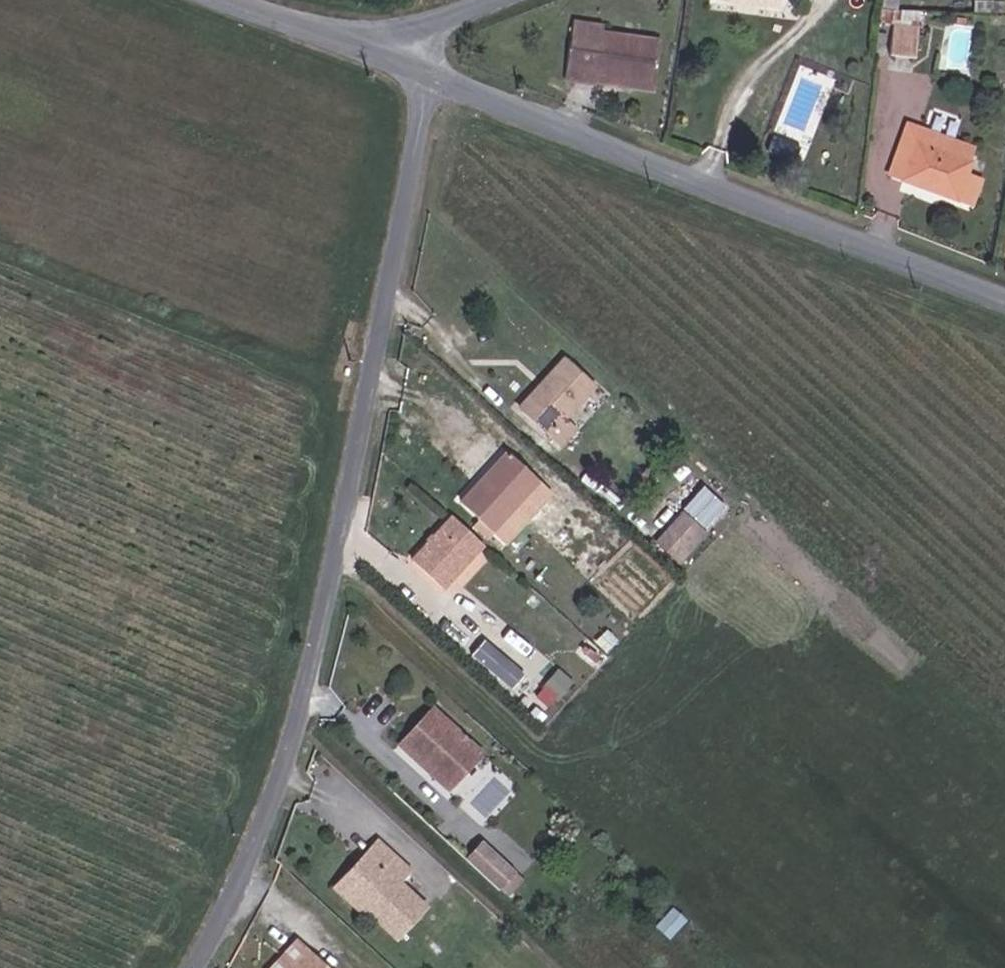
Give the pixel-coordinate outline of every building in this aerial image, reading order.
[(777,8),(779,0),(718,0),(777,8)] [(880,9),(897,10),(898,0),(881,0),(880,9)] [(918,1),(918,11),(921,11),(1004,13),(1004,3),(918,1)] [(920,26),(921,11),(918,11),(897,10),(880,9),(878,21),(893,23),(920,26)] [(595,77),(651,84),(657,41),(603,34),(604,25),(572,21),(565,80),(594,84),(594,82),(595,77)] [(914,59),(920,26),(893,23),(889,55),(914,59)] [(650,89),(651,84),(595,77),(594,82),(650,89)] [(916,149),(923,130),(908,125),(890,175),(902,180),(913,148),(916,149)] [(913,148),(902,180),(972,206),(981,181),(966,176),(976,150),(923,130),(916,149),(913,148)] [(548,389),(523,416),(559,449),(577,430),(566,420),(596,388),(565,359),(542,384),(548,389)] [(517,410),(523,416),(548,389),(542,384),(517,410)] [(506,451),(460,502),(491,531),(538,481),(506,451)] [(685,515),(658,544),(681,565),(707,535),(685,515)] [(441,589),(482,544),(452,516),(411,562),(441,589)] [(514,688),(528,672),(489,636),(475,652),(514,688)] [(561,667),(538,695),(551,706),(574,678),(561,667)] [(445,788),(477,750),(427,706),(394,744),(445,788)] [(481,841),(463,860),(495,889),(512,870),(481,841)] [(378,843),(367,856),(373,861),(348,890),(373,912),(370,915),(395,936),(422,905),(396,882),(408,869),(378,843)] [(367,919),(370,915),(373,912),(348,890),(373,861),(367,856),(365,853),(333,889),(367,919)] [(298,940),(272,967),(329,967),(298,940)]
